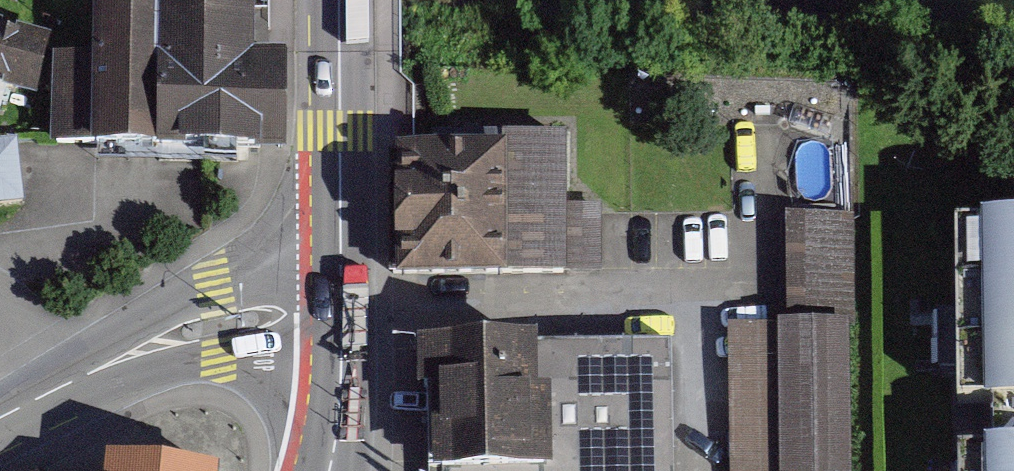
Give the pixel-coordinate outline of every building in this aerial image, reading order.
[(244,13),(80,12),(79,64),(49,64),(48,153),(264,154),(265,67),(243,67),(244,13)] [(31,91),(45,29),(0,19),(0,84),(31,91)] [(15,140),(0,141),(0,203),(22,201),(15,140)] [(560,145),(399,147),(398,280),(603,276),(601,203),(561,204),(560,145)] [(794,213),(793,326),(734,325),(733,470),(848,470),(849,214),(794,213)] [(955,227),(958,404),(990,403),(1013,403),(1013,226),(955,227)] [(396,347),(398,430),(420,430),(421,470),(448,470),(672,470),(669,342),(396,347)] [(1013,450),(1013,403),(990,403),(991,450),(1013,450)] [(958,450),(959,470),(1013,470),(1013,450),(991,450),(958,450)]
